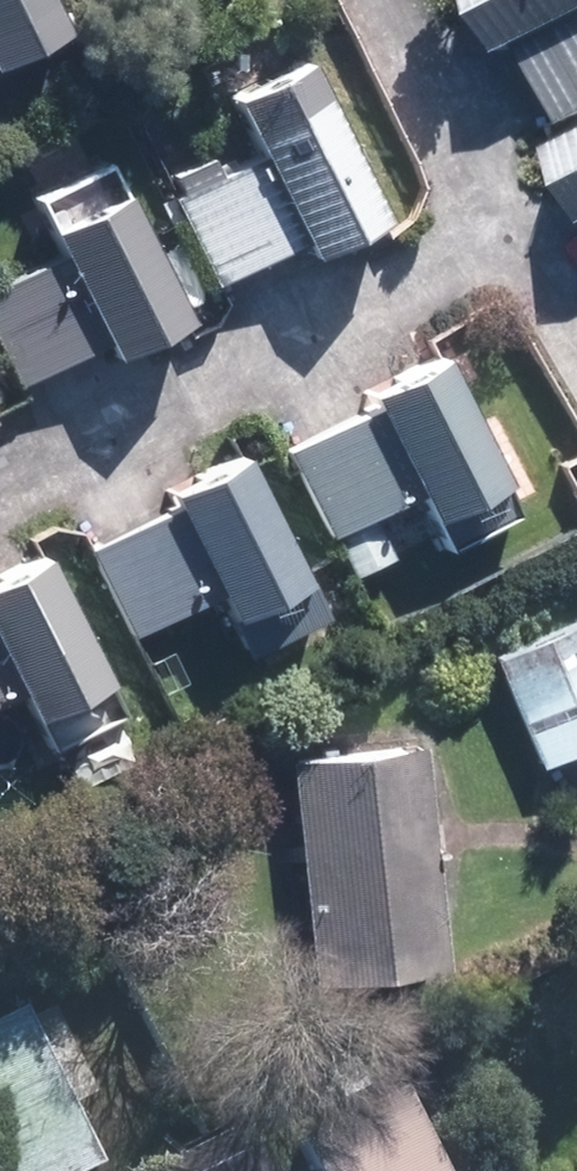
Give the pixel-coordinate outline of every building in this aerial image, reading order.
[(67,29),(53,0),(0,0),(0,62),(67,29)] [(492,53),(576,12),(576,0),(467,0),(492,53)] [(576,109),(576,42),(526,66),(553,121),(576,109)] [(385,215),(309,60),(235,95),(263,152),(176,193),(217,278),(304,237),(311,250),(385,215)] [(545,145),(576,210),(576,130),(545,145)] [(114,159),(40,195),(67,251),(0,284),(0,333),(22,378),(109,336),(115,350),(189,315),(114,159)] [(504,479),(443,353),(369,389),(377,406),(288,448),(330,534),(418,491),(430,514),(504,479)] [(310,575),(249,449),(175,485),(183,503),(94,544),(136,630),(224,587),(236,611),(310,575)] [(49,552),(0,576),(0,701),(25,689),(36,713),(110,677),(49,552)] [(540,763),(576,746),(576,631),(496,668),(540,763)] [(428,739),(290,753),(313,973),(451,959),(428,739)] [(106,1160),(27,1003),(0,1017),(0,1170),(84,1170),(106,1160)] [(316,1170),(444,1170),(398,1073),(293,1122),(316,1170)] [(161,1170),(279,1170),(253,1118),(158,1165),(161,1170)]
